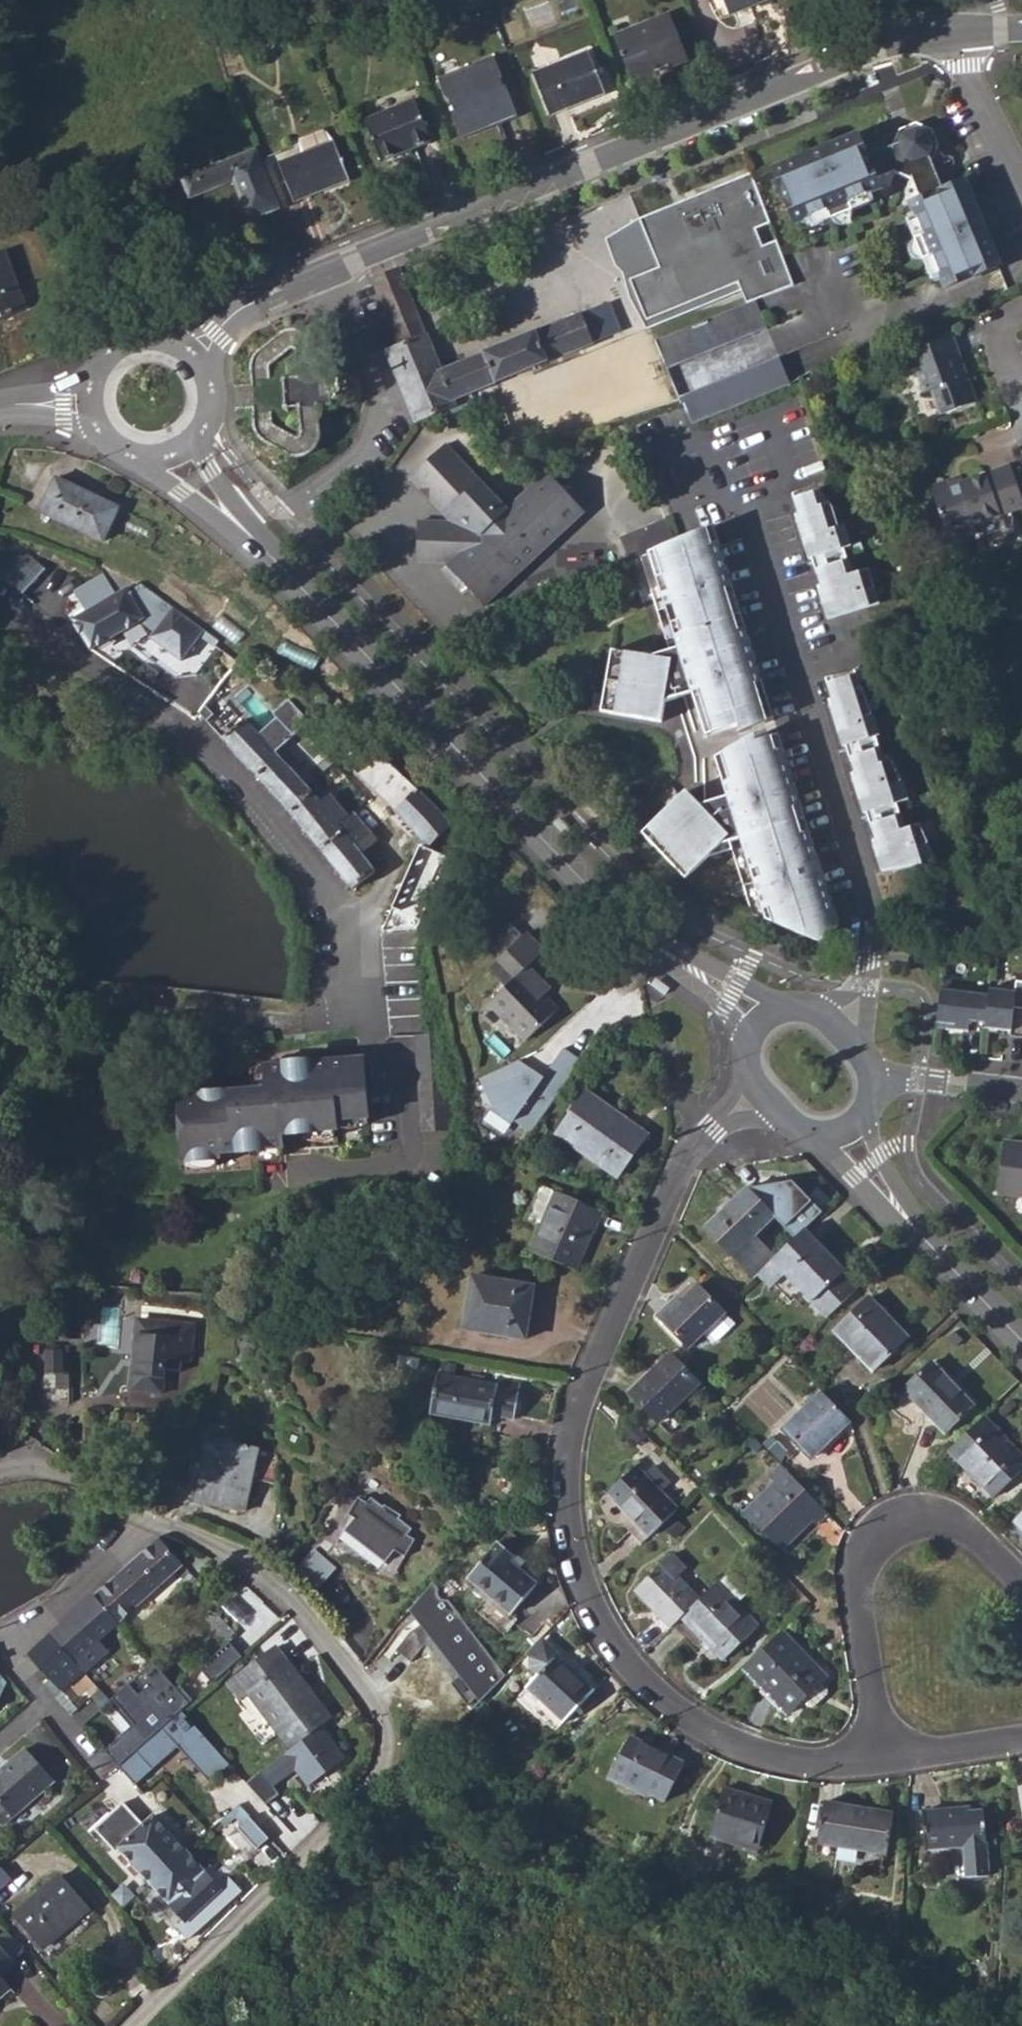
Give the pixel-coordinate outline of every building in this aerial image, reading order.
[(720,21),(769,0),(711,0),(720,21)] [(612,35),(631,80),(686,58),(668,13),(612,35)] [(532,76),(548,114),(603,92),(588,53),(532,76)] [(436,79),(460,137),(515,115),(492,57),(436,79)] [(364,121),(380,159),(429,140),(414,102),(364,121)] [(849,204),(879,192),(877,184),(898,176),(910,182),(918,204),(909,207),(922,238),(913,242),(922,263),(931,260),(942,291),(998,268),(984,235),(982,236),(975,220),(977,218),(963,184),(941,193),(931,165),(934,164),(941,148),(934,132),(917,123),(901,131),(897,147),(898,149),(867,162),(857,138),(826,150),(826,153),(807,161),(806,159),(774,172),(796,224),(827,213),(831,223),(853,214),(849,204)] [(294,141),(294,157),(333,141),(324,129),(294,141)] [(348,180),(333,141),(294,157),(277,163),(293,203),(348,180)] [(231,182),(248,220),(278,208),(254,150),(181,179),(188,198),(231,182)] [(628,272),(647,326),(739,291),(744,302),(797,280),(752,174),(641,217),(608,239),(618,261),(628,272)] [(23,306),(3,251),(0,252),(0,315),(23,306)] [(386,351),(416,422),(455,406),(453,402),(460,399),(471,394),(620,331),(608,302),(440,370),(397,269),(370,280),(399,344),(386,351)] [(754,301),(655,342),(666,369),(765,329),(754,301)] [(292,456),(301,457),(305,456),(310,453),(314,449),(317,444),(319,440),(318,409),(333,409),(333,407),(351,405),(354,404),(357,401),(359,398),(360,394),(360,389),(359,386),(356,383),(353,380),(350,378),(346,377),(338,377),(333,378),(333,376),(332,375),(323,375),(317,375),(317,373),(316,350),(314,344),(310,338),(306,333),(300,330),(295,329),(288,330),(280,333),(264,344),(255,351),(252,355),(250,359),(250,366),(250,379),(257,378),(265,378),(265,371),(265,366),(283,354),(289,351),(294,353),(295,353),(296,377),(284,377),(286,409),(298,409),(298,419),(298,432),(295,433),(290,435),(267,419),(267,411),(251,412),(252,426),(254,431),(256,433),(283,453),(292,456)] [(976,400),(966,374),(961,376),(953,354),(958,352),(952,336),(907,354),(913,371),(917,369),(926,394),(933,391),(941,413),(976,400)] [(966,374),(958,352),(953,354),(961,376),(966,374)] [(777,357),(678,397),(690,426),(788,385),(777,357)] [(475,403),(471,394),(460,399),(464,408),(475,403)] [(433,503),(485,483),(445,440),(407,475),(433,503)] [(961,486),(954,489),(952,484),(933,492),(951,538),(977,528),(975,523),(1021,506),(1021,497),(1012,468),(961,486)] [(458,530),(458,552),(448,560),(445,563),(483,604),(586,511),(548,470),(508,507),(485,483),(433,503),(447,519),(458,530)] [(39,511),(101,542),(117,507),(55,478),(39,511)] [(802,549),(806,561),(810,560),(818,586),(815,588),(825,620),(878,603),(867,569),(853,574),(846,549),(853,546),(847,525),(839,528),(832,506),(820,489),(792,498),(798,518),(793,519),(802,549)] [(458,552),(458,530),(447,519),(417,518),(416,560),(448,560),(458,552)] [(712,524),(676,539),(684,565),(698,562),(697,557),(699,553),(718,546),(712,524)] [(697,695),(709,735),(734,727),(736,735),(737,734),(766,722),(760,703),(768,700),(745,629),(737,631),(723,587),(731,584),(718,546),(699,553),(697,557),(698,562),(684,565),(676,539),(651,549),(660,575),(652,578),(667,624),(674,622),(678,635),(671,637),(674,648),(650,656),(604,650),(597,697),(607,699),(604,716),(658,724),(661,707),(689,697),(697,695)] [(644,552),(652,578),(660,575),(651,549),(644,552)] [(26,550),(6,574),(25,591),(47,568),(26,550)] [(94,578),(73,591),(75,596),(84,613),(102,602),(114,595),(113,593),(105,580),(98,584),(94,578)] [(723,587),(737,631),(745,629),(731,584),(723,587)] [(157,618),(139,587),(128,593),(124,586),(113,593),(114,595),(102,602),(120,633),(140,620),(140,621),(146,630),(157,618)] [(91,651),(118,634),(120,633),(102,602),(84,613),(75,596),(70,599),(72,601),(52,612),(62,625),(64,627),(72,621),(88,649),(90,651),(91,651)] [(172,608),(151,636),(184,660),(203,631),(172,608)] [(667,624),(671,637),(678,635),(674,622),(667,624)] [(909,797),(892,759),(890,759),(888,760),(879,736),(880,736),(882,736),(857,682),(856,683),(853,672),(825,680),(831,701),(831,702),(827,703),(841,745),(845,745),(855,776),(851,777),(862,812),(867,811),(877,843),(873,844),(881,869),(937,861),(920,822),(917,823),(910,826),(901,799),(906,798),(909,797)] [(236,716),(213,691),(198,715),(203,720),(217,735),(236,716)] [(689,697),(701,737),(709,735),(697,695),(689,697)] [(597,697),(594,714),(604,716),(607,699),(597,697)] [(760,703),(766,722),(774,719),(768,700),(760,703)] [(272,752),(277,747),(279,749),(288,740),(308,722),(289,703),(273,717),(277,721),(259,737),(243,719),(221,739),(256,777),(277,756),(272,752)] [(783,751),(778,735),(770,737),(776,753),(783,751)] [(740,838),(763,917),(769,915),(771,918),(780,922),(777,927),(815,941),(838,929),(783,751),(776,753),(770,737),(745,744),(743,737),(726,751),(731,767),(724,769),(728,781),(722,782),(727,797),(698,807),(683,792),(647,827),(658,840),(653,845),(685,878),(707,857),(720,843),(740,838)] [(294,747),(288,740),(279,749),(277,747),(272,752),(277,756),(256,777),(276,798),(296,777),(292,773),(302,764),(291,750),(294,747)] [(715,759),(722,782),(728,781),(724,769),(731,767),(726,751),(715,759)] [(356,774),(393,810),(414,789),(378,752),(372,757),(369,754),(367,753),(361,758),(366,764),(356,774)] [(284,806),(352,889),(374,870),(358,850),(372,837),(352,812),(346,817),(330,797),(320,804),(296,777),(276,798),(284,806)] [(393,810),(428,846),(448,824),(414,789),(393,810)] [(427,848),(446,856),(457,832),(448,824),(428,846),(427,848)] [(641,832),(653,845),(658,840),(647,827),(641,832)] [(763,917),(740,838),(720,843),(707,857),(731,851),(751,917),(777,927),(780,922),(771,918),(769,915),(763,917)] [(417,843),(377,927),(383,926),(417,921),(446,856),(427,848),(417,843)] [(490,997),(525,1035),(557,1004),(537,983),(543,976),(529,961),(541,949),(523,930),(497,956),(514,974),(490,997)] [(943,983),(937,1026),(968,1030),(969,1025),(1010,1030),(1009,1035),(1021,1036),(1021,979),(1015,979),(1014,989),(990,986),(989,988),(943,983)] [(521,1060),(480,1080),(494,1110),(487,1121),(506,1134),(513,1124),(535,1139),(588,1058),(565,1042),(543,1075),(521,1060)] [(365,1046),(249,1054),(250,1079),(179,1083),(184,1151),(220,1150),(219,1140),(284,1136),(283,1120),(337,1116),(337,1108),(368,1105),(365,1046)] [(554,1132),(617,1177),(648,1133),(586,1089),(554,1132)] [(998,1194),(1021,1196),(1021,1142),(1003,1141),(998,1194)] [(709,1226),(753,1275),(756,1272),(769,1260),(770,1260),(792,1240),(775,1222),(799,1202),(771,1171),(709,1226)] [(527,1216),(541,1222),(555,1191),(541,1185),(527,1216)] [(602,1212),(555,1191),(541,1222),(529,1250),(576,1271),(602,1212)] [(783,1276),(823,1319),(852,1291),(820,1255),(824,1252),(804,1229),(792,1240),(770,1260),(783,1276)] [(770,1288),(783,1276),(770,1260),(769,1260),(756,1272),(770,1288)] [(463,1327),(525,1339),(535,1285),(472,1274),(463,1327)] [(659,1318),(688,1349),(703,1334),(724,1314),(695,1283),(681,1297),(676,1292),(654,1313),(659,1318)] [(835,1330),(872,1370),(907,1337),(869,1298),(835,1330)] [(713,1344),(733,1323),(726,1316),(724,1314),(703,1334),(713,1344)] [(178,1371),(180,1353),(180,1352),(187,1352),(189,1323),(138,1320),(137,1332),(133,1332),(129,1391),(161,1393),(163,1370),(178,1371)] [(41,1388),(67,1388),(67,1373),(61,1373),(60,1344),(45,1344),(45,1370),(42,1371),(41,1388)] [(626,1393),(656,1425),(701,1382),(669,1350),(626,1393)] [(904,1391),(943,1432),(972,1406),(932,1364),(904,1391)] [(427,1422),(488,1433),(491,1414),(501,1415),(513,1418),(520,1383),(498,1378),(496,1384),(437,1373),(427,1422)] [(781,1427),(812,1459),(849,1421),(819,1390),(781,1427)] [(497,1436),(501,1415),(491,1414),(488,1433),(497,1436)] [(992,1496),(1021,1467),(1021,1457),(983,1417),(948,1451),(992,1496)] [(193,1497),(240,1508),(248,1476),(275,1482),(271,1451),(207,1436),(193,1497)] [(780,1463),(770,1453),(762,1462),(772,1471),(780,1463)] [(643,1473),(660,1491),(669,1481),(652,1463),(643,1473)] [(737,1505),(782,1550),(812,1522),(815,1525),(828,1512),(780,1463),(737,1505)] [(608,1495),(648,1536),(677,1508),(660,1491),(643,1473),(636,1466),(608,1495)] [(368,1496),(364,1502),(355,1497),(346,1515),(352,1518),(342,1532),(383,1561),(392,1549),(402,1554),(411,1537),(403,1533),(409,1525),(396,1517),(398,1513),(381,1502),(380,1505),(368,1496)] [(673,1534),(683,1524),(674,1515),(665,1525),(673,1534)] [(90,1595),(114,1621),(180,1563),(157,1537),(156,1537),(91,1595),(90,1595)] [(469,1577),(511,1615),(537,1585),(512,1562),(515,1558),(500,1543),(469,1577)] [(337,1564),(317,1548),(302,1567),(320,1583),(337,1564)] [(701,1600),(678,1576),(686,1569),(672,1554),(664,1562),(634,1590),(671,1628),(682,1619),(682,1618),(701,1600)] [(682,1619),(724,1662),(761,1626),(738,1602),(748,1592),(730,1573),(719,1584),(701,1600),(682,1618),(682,1619)] [(512,1676),(430,1581),(408,1612),(461,1674),(454,1685),(475,1709),(512,1676)] [(238,1584),(217,1608),(246,1635),(269,1610),(254,1596),(253,1597),(238,1584)] [(70,1613),(93,1640),(114,1621),(90,1595),(70,1613)] [(230,1630),(211,1609),(208,1606),(200,1613),(223,1637),(230,1630)] [(69,1660),(72,1658),(93,1640),(70,1613),(46,1634),(69,1660)] [(769,1682),(795,1709),(800,1703),(823,1681),(829,1676),(783,1628),(743,1668),(763,1687),(769,1682)] [(27,1651),(59,1688),(81,1668),(72,1658),(69,1660),(46,1634),(27,1651)] [(231,1640),(203,1667),(216,1681),(244,1654),(231,1640)] [(247,1691),(290,1747),(326,1721),(332,1717),(289,1658),(287,1660),(275,1645),(227,1681),(238,1697),(247,1691)] [(527,1687),(563,1721),(594,1689),(558,1656),(527,1687)] [(103,1750),(118,1769),(157,1735),(182,1711),(189,1704),(154,1662),(110,1702),(131,1728),(103,1750)] [(812,1710),(828,1694),(828,1687),(823,1681),(800,1703),(806,1709),(812,1710)] [(228,1764),(182,1711),(157,1735),(179,1759),(185,1754),(208,1779),(228,1764)] [(326,1721),(290,1747),(250,1779),(269,1804),(282,1795),(276,1786),(299,1770),(309,1784),(352,1756),(326,1721)] [(118,1769),(140,1794),(179,1759),(157,1735),(148,1743),(118,1769)] [(649,1792),(665,1800),(684,1763),(631,1736),(609,1777),(646,1797),(649,1792)] [(55,1785),(28,1753),(11,1767),(14,1771),(5,1778),(0,1782),(0,1806),(1,1807),(0,1808),(0,1829),(4,1830),(14,1821),(55,1785)] [(11,1767),(3,1775),(5,1778),(14,1771),(11,1767)] [(728,1834),(761,1843),(772,1801),(723,1789),(710,1836),(726,1841),(728,1834)] [(816,1852),(836,1855),(838,1848),(887,1854),(892,1812),(824,1801),(816,1852)] [(962,1847),(967,1877),(989,1874),(982,1807),(961,1810),(961,1806),(921,1810),(925,1851),(962,1847)] [(151,1813),(141,1823),(125,1807),(98,1835),(113,1851),(117,1847),(187,1918),(221,1885),(151,1813)] [(18,1918),(45,1947),(92,1905),(65,1874),(18,1918)] [(221,1885),(187,1918),(197,1929),(231,1896),(221,1885)] [(12,1961),(0,1948),(0,1973),(12,1961)]
